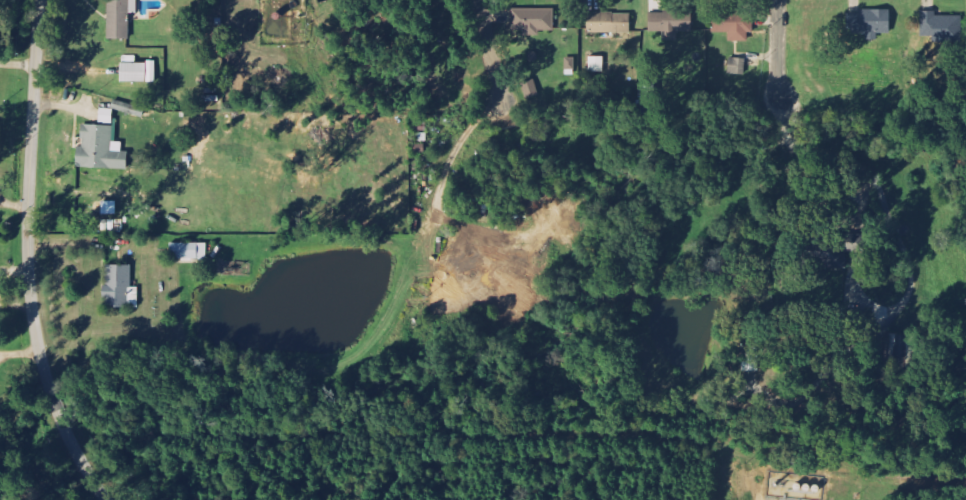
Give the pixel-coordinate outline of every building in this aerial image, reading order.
[(110,0),(108,40),(129,40),(130,14),(140,14),(140,1),(110,0)] [(650,14),(651,33),(664,32),(664,42),(680,42),(680,33),(694,33),(694,12),(682,12),(682,8),(664,8),(664,13),(650,14)] [(555,32),(555,10),(513,9),(512,32),(524,32),(524,35),(542,36),(542,31),(555,32)] [(849,15),(849,35),(868,34),(868,41),(879,41),(879,35),(892,34),(891,11),(860,11),(860,14),(849,15)] [(937,17),(937,13),(923,12),(922,39),(964,40),(964,18),(937,17)] [(730,42),(749,43),(750,34),(754,34),(755,15),(714,13),(714,33),(730,34),(730,42)] [(588,34),(632,34),(632,14),(589,14),(588,34)] [(122,83),(156,83),(156,63),(136,63),(136,57),(122,57),(122,83)] [(605,73),(605,58),(590,58),(591,73),(605,73)] [(731,76),(747,75),(747,59),(731,60),(731,76)] [(112,110),(144,118),(146,109),(115,101),(112,110)] [(100,123),(112,125),(114,111),(102,110),(100,123)] [(129,170),(129,153),(113,152),(114,127),(83,126),(82,147),(78,147),(78,169),(129,170)] [(102,215),(117,216),(118,203),(103,202),(102,215)] [(848,252),(860,253),(861,242),(814,236),(810,265),(846,270),(848,252)] [(208,244),(172,244),(171,261),(208,261),(208,244)] [(133,266),(106,266),(106,309),(130,309),(130,296),(139,296),(139,288),(132,288),(133,266)]
